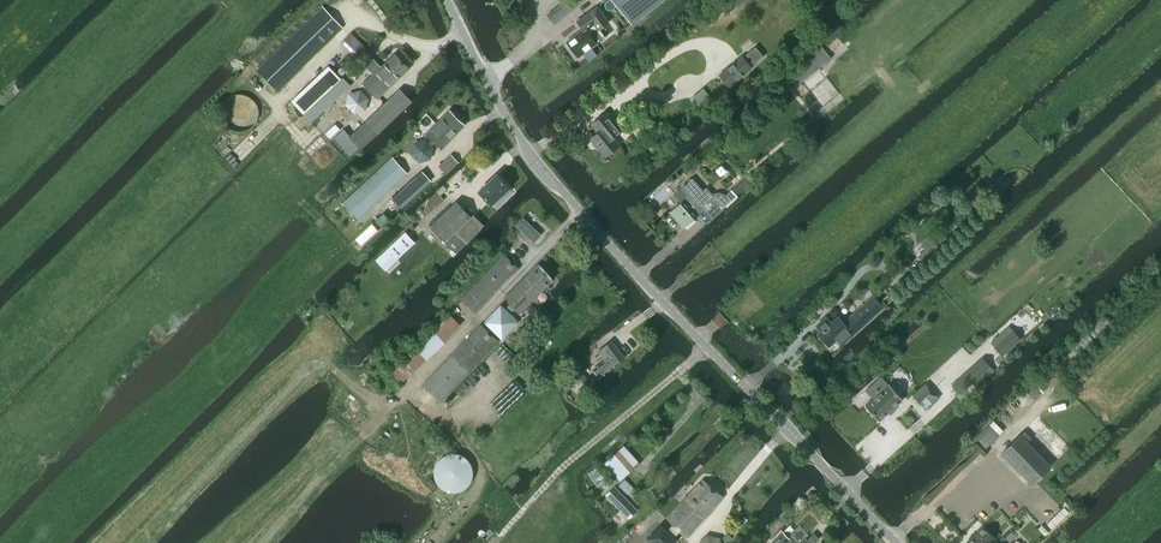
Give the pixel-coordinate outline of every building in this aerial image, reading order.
[(632,24),(663,0),(613,0),(632,24)] [(257,69),(277,90),(342,27),(322,6),(257,69)] [(609,22),(597,6),(587,14),(577,21),(584,31),(594,24),(598,30),(609,22)] [(351,33),(341,42),(350,52),(352,50),(361,58),(368,51),(351,33)] [(742,55),(718,75),(728,87),(752,68),(749,64),(752,62),(753,64),(763,56),(755,46),(745,54),(747,56),(744,58),(742,55)] [(795,87),(831,59),(821,46),(809,56),(811,59),(787,78),(795,87)] [(409,68),(395,53),(380,66),(373,58),(364,66),(372,74),(362,83),(377,99),(409,68)] [(310,121),(350,85),(343,78),(303,113),(310,121)] [(253,108),(254,104),(253,101),(252,98),(251,94),(248,91),(246,89),(243,87),(239,86),(236,85),(232,85),(229,86),(225,88),(222,90),(219,93),(217,96),(216,100),(215,104),(216,108),(216,111),(218,114),(221,118),(223,120),(226,122),(230,123),(233,124),(238,123),(242,122),(245,121),(248,118),(251,115),(252,112),(253,108)] [(361,150),(377,134),(412,101),(400,89),(365,122),(350,135),(344,129),(334,138),(350,156),(359,147),(361,150)] [(441,149),(465,125),(449,110),(426,134),(441,149)] [(606,112),(591,124),(598,133),(591,138),(594,142),(592,144),(597,150),(599,148),(606,156),(620,145),(614,138),(622,132),(606,112)] [(446,174),(459,162),(451,155),(439,166),(446,174)] [(357,219),(407,174),(392,158),(343,203),(357,219)] [(421,171),(392,198),(393,199),(401,208),(412,197),(430,181),(421,171)] [(491,204),(509,188),(497,174),(479,191),(491,204)] [(703,190),(692,178),(686,184),(685,183),(684,184),(685,185),(682,188),(689,195),(670,212),(683,228),(703,211),(710,219),(724,207),(723,207),(734,198),(729,192),(725,196),(724,195),(723,195),(722,194),(720,193),(717,193),(716,193),(715,193),(714,194),(713,194),(713,195),(706,187),(703,190)] [(738,195),(750,184),(744,178),(732,189),(738,195)] [(428,215),(444,200),(440,196),(447,189),(443,185),(428,200),(424,211),(428,215)] [(472,218),(456,201),(430,226),(456,253),(466,243),(467,243),(484,225),(474,216),(472,218)] [(523,216),(516,224),(534,241),(541,233),(523,216)] [(372,224),(356,238),(362,245),(378,230),(372,224)] [(385,270),(415,242),(405,233),(376,261),(385,270)] [(927,250),(919,257),(924,264),(941,248),(935,242),(927,250)] [(476,313),(519,269),(505,255),(461,299),(476,313)] [(521,316),(524,312),(522,311),(553,280),(539,263),(504,298),(521,316)] [(826,316),(818,323),(823,329),(818,334),(829,346),(837,338),(842,344),(883,307),(873,295),(843,322),(838,316),(831,322),(826,316)] [(502,339),(519,322),(500,304),(483,322),(502,339)] [(400,384),(435,352),(460,326),(449,314),(416,349),(389,373),(400,384)] [(1096,340),(1112,325),(1103,315),(1087,331),(1096,340)] [(441,402),(498,342),(481,325),(423,385),(441,402)] [(1078,359),(1095,341),(1086,332),(1069,350),(1078,359)] [(999,337),(991,343),(1003,356),(1018,343),(1010,334),(1003,341),(999,337)] [(606,349),(608,351),(598,358),(596,356),(585,365),(596,380),(625,358),(613,343),(606,349)] [(534,344),(530,349),(536,354),(540,349),(534,344)] [(591,384),(582,373),(573,380),(582,391),(591,384)] [(953,386),(960,394),(975,382),(967,373),(953,386)] [(879,393),(865,405),(879,421),(903,399),(889,384),(888,384),(881,377),(872,385),(876,389),(876,390),(877,391),(879,393)] [(925,409),(940,397),(927,382),(912,395),(925,409)] [(984,449),(998,435),(988,425),(974,439),(984,449)] [(1024,431),(1001,453),(1032,484),(1051,466),(1028,442),(1032,438),(1024,431)] [(627,495),(634,489),(623,477),(639,463),(624,445),(604,463),(618,478),(614,482),(627,495)] [(451,492),(454,492),(456,492),(459,492),(461,491),(463,490),(464,489),(466,488),(467,487),(469,485),(469,484),(470,483),(471,481),(472,479),(472,478),(473,475),(473,473),(473,472),(473,470),(472,469),(472,467),(472,466),(471,464),(469,462),(469,461),(468,460),(466,458),(464,457),(462,455),(460,454),(457,454),(456,454),(454,453),(452,453),(450,454),(448,454),(446,455),(443,456),(442,457),(441,458),(439,459),(438,461),(436,463),(436,464),(435,466),(435,467),(434,468),(434,470),(434,471),(434,472),(434,473),(434,475),(434,476),(434,477),(435,479),(436,481),(436,482),(437,484),(438,485),(439,486),(441,488),(442,489),(443,490),(445,490),(446,491),(448,492),(450,492),(451,492)] [(601,492),(609,487),(596,467),(588,473),(601,492)] [(723,497),(703,480),(667,519),(673,524),(667,529),(661,523),(647,538),(652,542),(674,542),(678,539),(674,536),(680,530),(688,537),(723,497)] [(629,519),(637,510),(614,486),(605,495),(629,519)] [(1071,513),(1074,511),(1065,502),(1062,504),(1064,506),(1046,524),(1051,529),(1069,511),(1071,513)] [(769,542),(790,542),(791,542),(793,542),(810,542),(804,537),(812,529),(804,520),(794,530),(787,536),(783,532),(781,530),(769,542)] [(966,542),(996,542),(993,540),(995,538),(983,526),(966,542)] [(720,538),(706,535),(698,542),(721,542),(720,538)]
